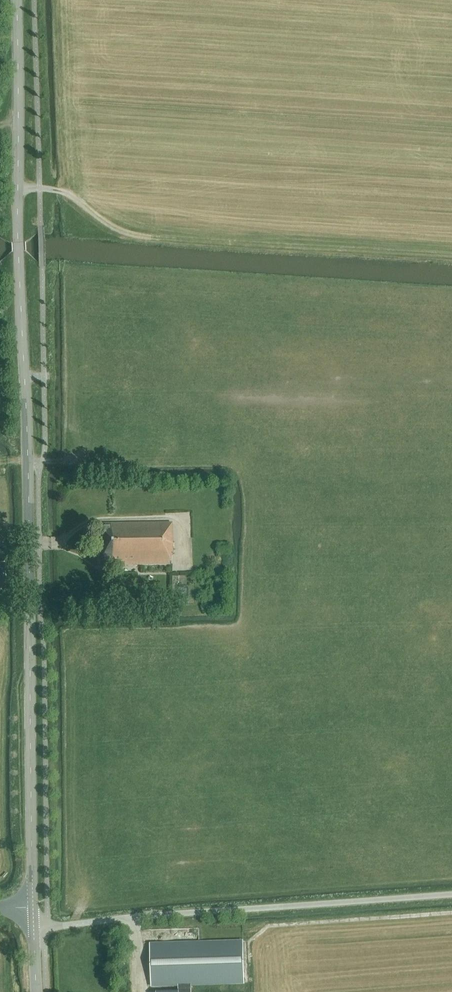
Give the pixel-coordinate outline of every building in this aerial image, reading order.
[(172,523),(124,523),(99,524),(99,527),(99,562),(99,565),(111,565),(111,564),(120,564),(120,565),(171,565),(170,554),(173,554),(172,523)] [(229,545),(228,545),(218,545),(218,554),(229,554),(229,545)] [(156,991),(191,991),(191,985),(244,983),(243,941),(149,944),(151,986),(178,985),(178,990),(156,991)]
